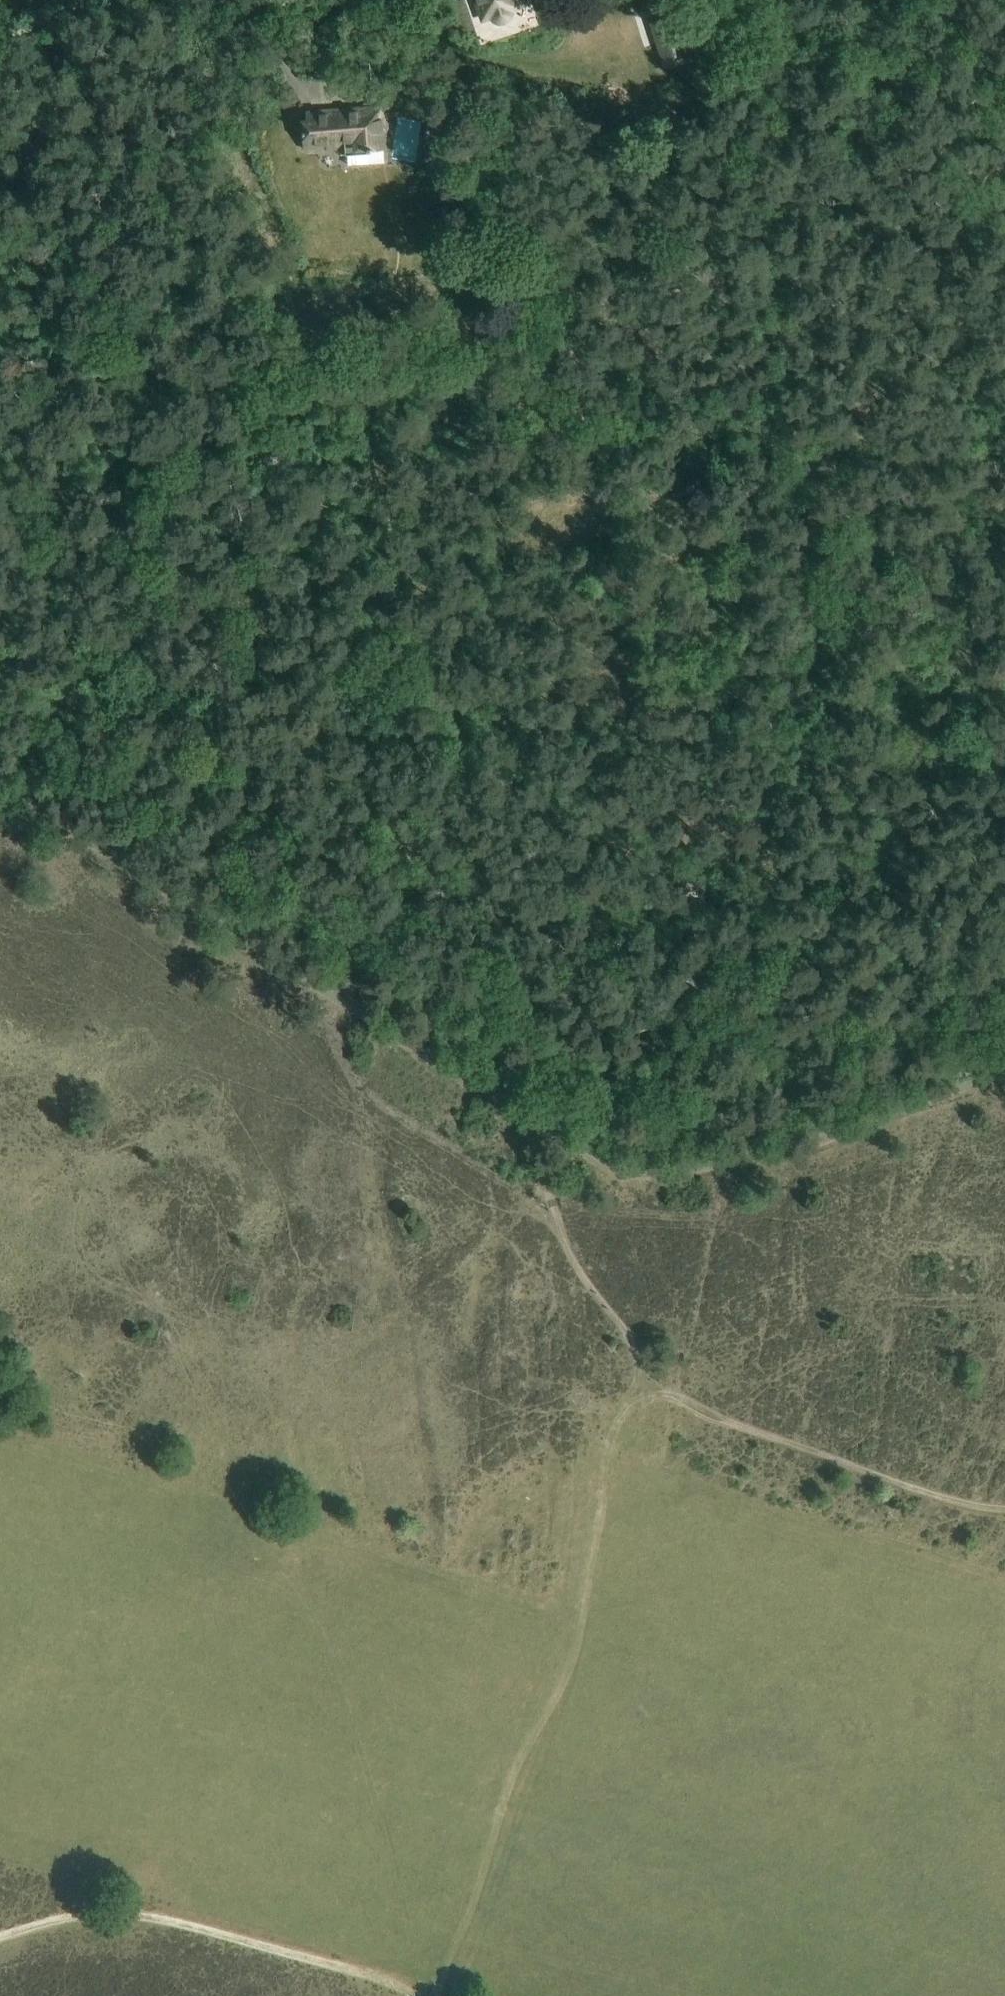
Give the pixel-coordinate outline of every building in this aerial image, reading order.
[(482,22),(490,19),(493,21),(498,23),(504,23),(508,22),(512,19),(513,15),(513,13),(522,10),(519,1),(523,0),(474,0),(482,22)] [(682,36),(658,43),(665,66),(689,58),(682,36)] [(317,149),(336,147),(344,146),(345,156),(347,156),(349,168),(367,166),(367,164),(381,162),(380,150),(387,149),(385,132),(387,117),(351,109),(304,114),(305,122),(300,122),(304,146),(317,144),(317,149)] [(430,113),(425,145),(439,147),(451,149),(456,118),(444,116),(430,113)] [(426,150),(424,163),(436,165),(438,152),(426,150)]
